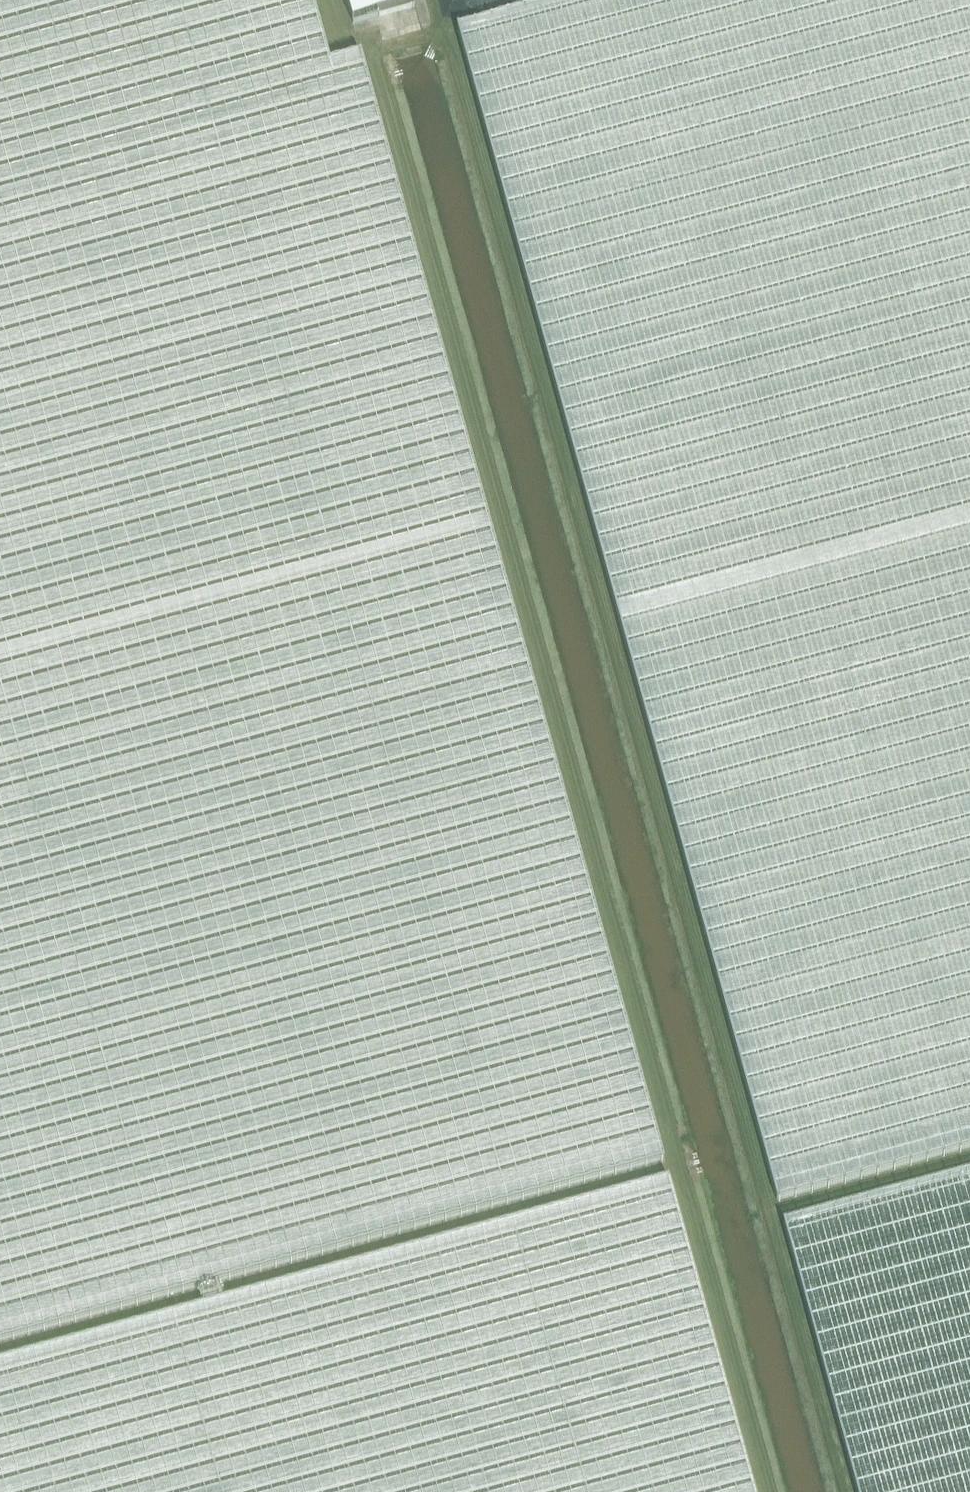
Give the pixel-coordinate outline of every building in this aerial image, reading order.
[(664,1161),(361,55),(330,63),(313,0),(0,0),(0,1342),(664,1161)] [(353,24),(415,7),(413,0),(346,0),(353,24)] [(457,29),(777,1201),(969,1148),(969,0),(562,0),(457,29)] [(783,1224),(856,1491),(969,1491),(969,1173),(783,1224)] [(669,1180),(0,1363),(0,1491),(754,1491),(669,1180)]
